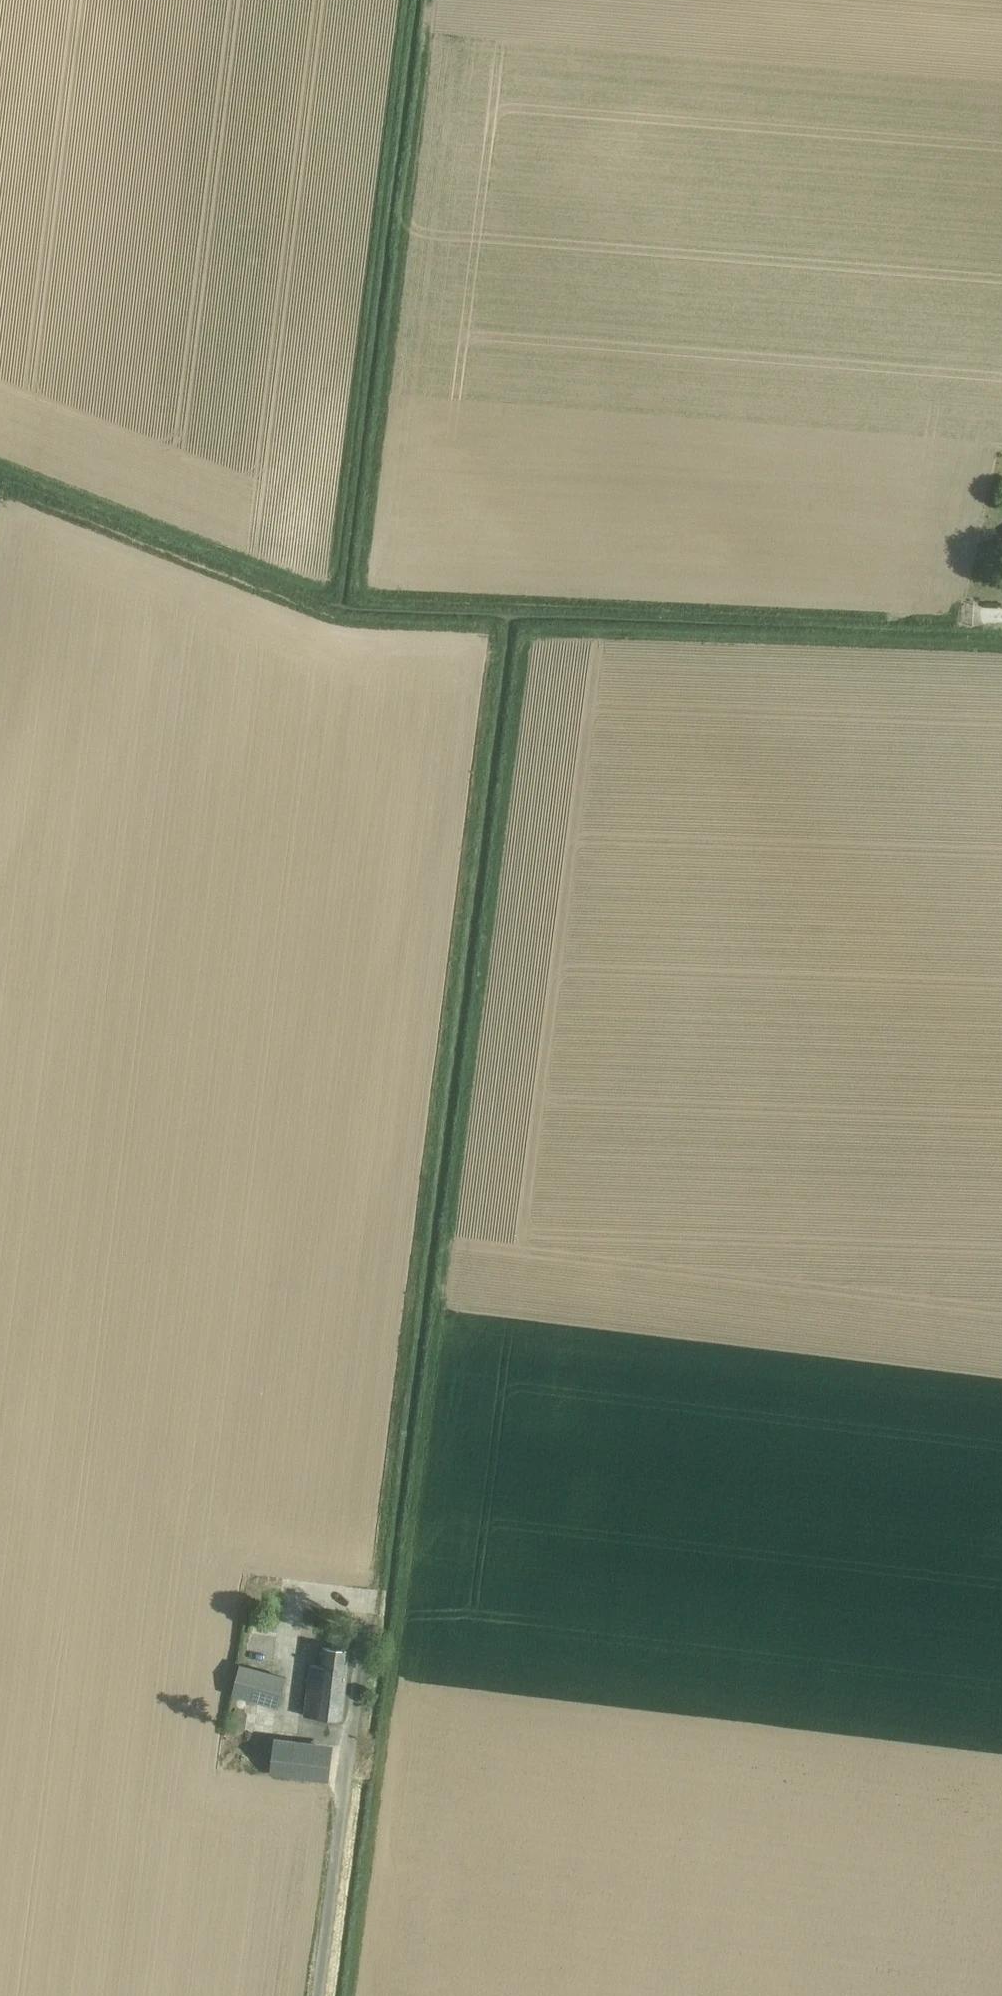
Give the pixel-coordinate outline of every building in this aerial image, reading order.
[(310,1664),(309,1678),(305,1716),(342,1720),(350,1650),(323,1647),(321,1666),(310,1664)] [(239,1666),(231,1695),(279,1708),(287,1679),(239,1666)] [(275,1738),(275,1740),(256,1737),(252,1767),(271,1769),(270,1774),(328,1781),(332,1749),(312,1747),(312,1743),(275,1738)]
